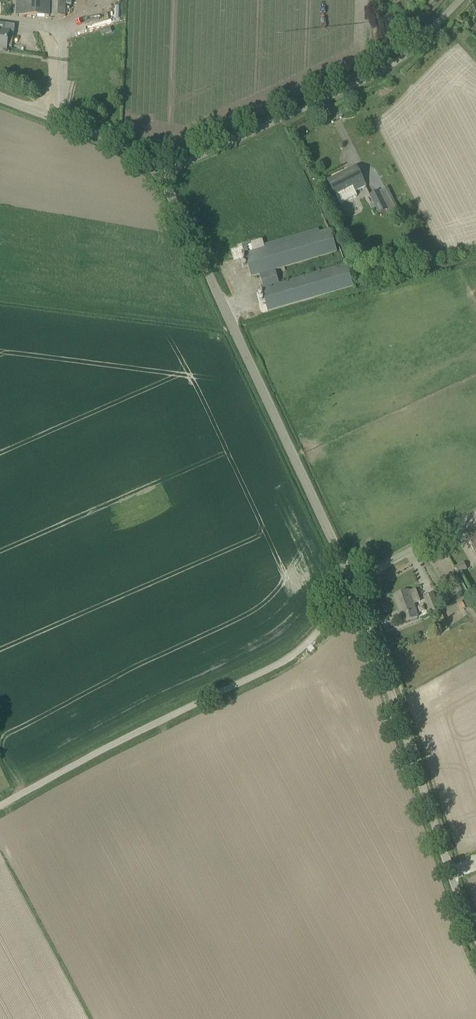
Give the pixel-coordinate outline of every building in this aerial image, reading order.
[(17,6),(17,16),(23,16),(49,17),(50,0),(18,0),(17,6)] [(51,16),(66,17),(66,0),(52,0),(51,16)] [(9,32),(9,31),(5,30),(6,24),(0,23),(0,48),(7,49),(7,47),(12,48),(14,33),(9,32)] [(356,196),(354,192),(366,186),(356,167),(328,181),(339,204),(356,196)] [(398,210),(392,198),(387,187),(379,191),(379,190),(369,195),(379,214),(381,214),(387,210),(389,213),(389,215),(395,212),(398,210)] [(268,312),(278,309),(354,287),(348,265),(341,267),(279,285),(275,270),(337,253),(331,231),(320,234),(265,249),(264,246),(263,241),(243,247),(244,252),(245,255),(251,277),(260,275),(264,289),(262,290),(268,312)] [(361,251),(362,259),(371,258),(371,250),(361,251)] [(392,267),(390,260),(381,264),(383,271),(392,267)] [(468,540),(475,554),(475,535),(468,540)] [(440,562),(446,558),(443,553),(437,556),(440,562)] [(458,573),(468,568),(464,562),(455,567),(458,573)] [(413,603),(421,600),(416,589),(408,592),(408,590),(394,596),(404,623),(419,618),(413,603)] [(424,597),(430,614),(440,610),(434,593),(424,597)]
